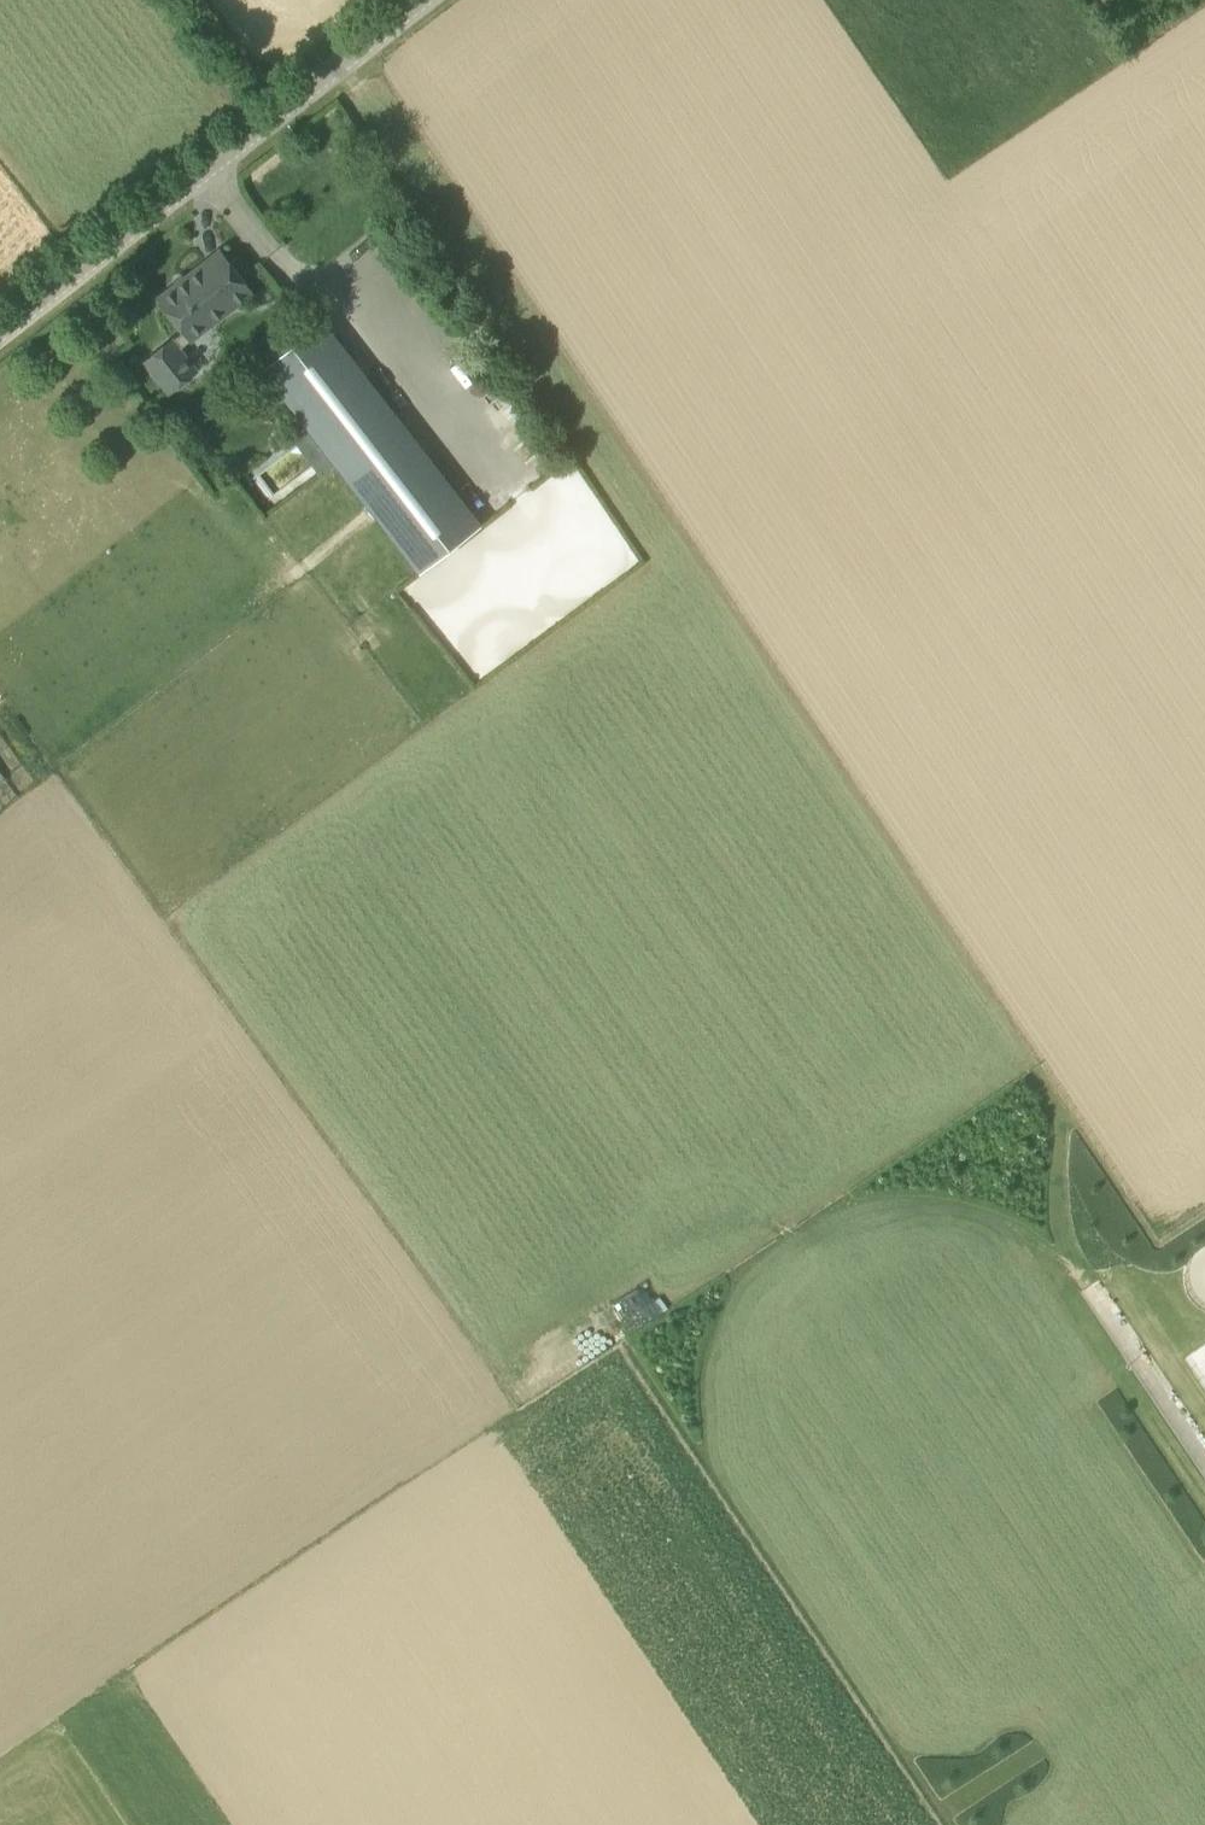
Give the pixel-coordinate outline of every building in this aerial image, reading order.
[(192,338),(193,339),(255,293),(222,250),(161,297),(186,330),(176,337),(174,335),(143,359),(168,392),(200,368),(182,345),(192,338)] [(327,320),(265,367),(422,572),(485,524),(399,414),(327,320)]
